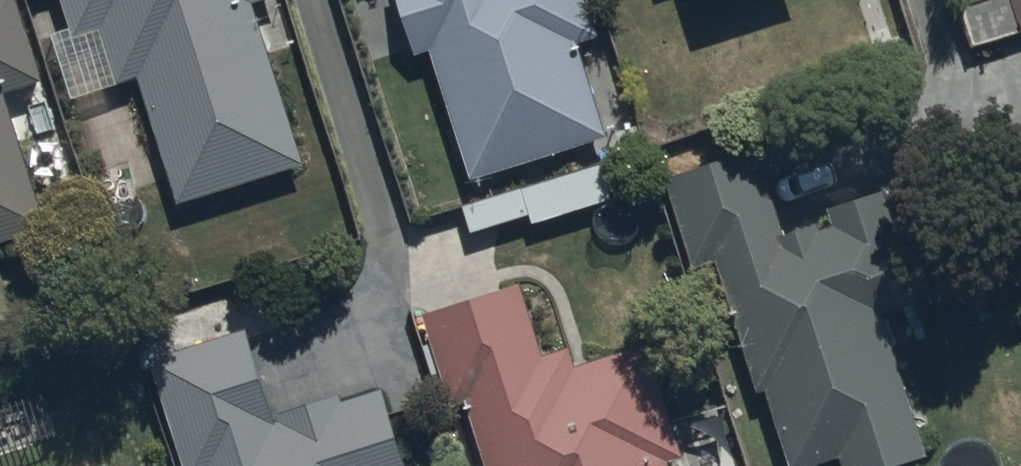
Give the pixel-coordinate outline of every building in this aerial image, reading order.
[(46,225),(6,98),(45,85),(18,0),(0,0),(0,240),(46,225)] [(74,36),(97,29),(115,85),(141,77),(182,206),(309,166),(258,7),(279,0),(62,0),(74,36)] [(471,179),(606,133),(576,46),(599,38),(585,0),(410,0),(471,179)] [(675,177),(776,465),(817,465),(845,456),(848,465),(898,465),(929,455),(881,318),(927,302),(891,199),(793,233),(763,147),(675,177)] [(429,317),(482,465),(678,465),(636,346),(558,373),(527,283),(429,317)] [(156,359),(191,465),(408,465),(380,380),(276,413),(249,329),(156,359)]
